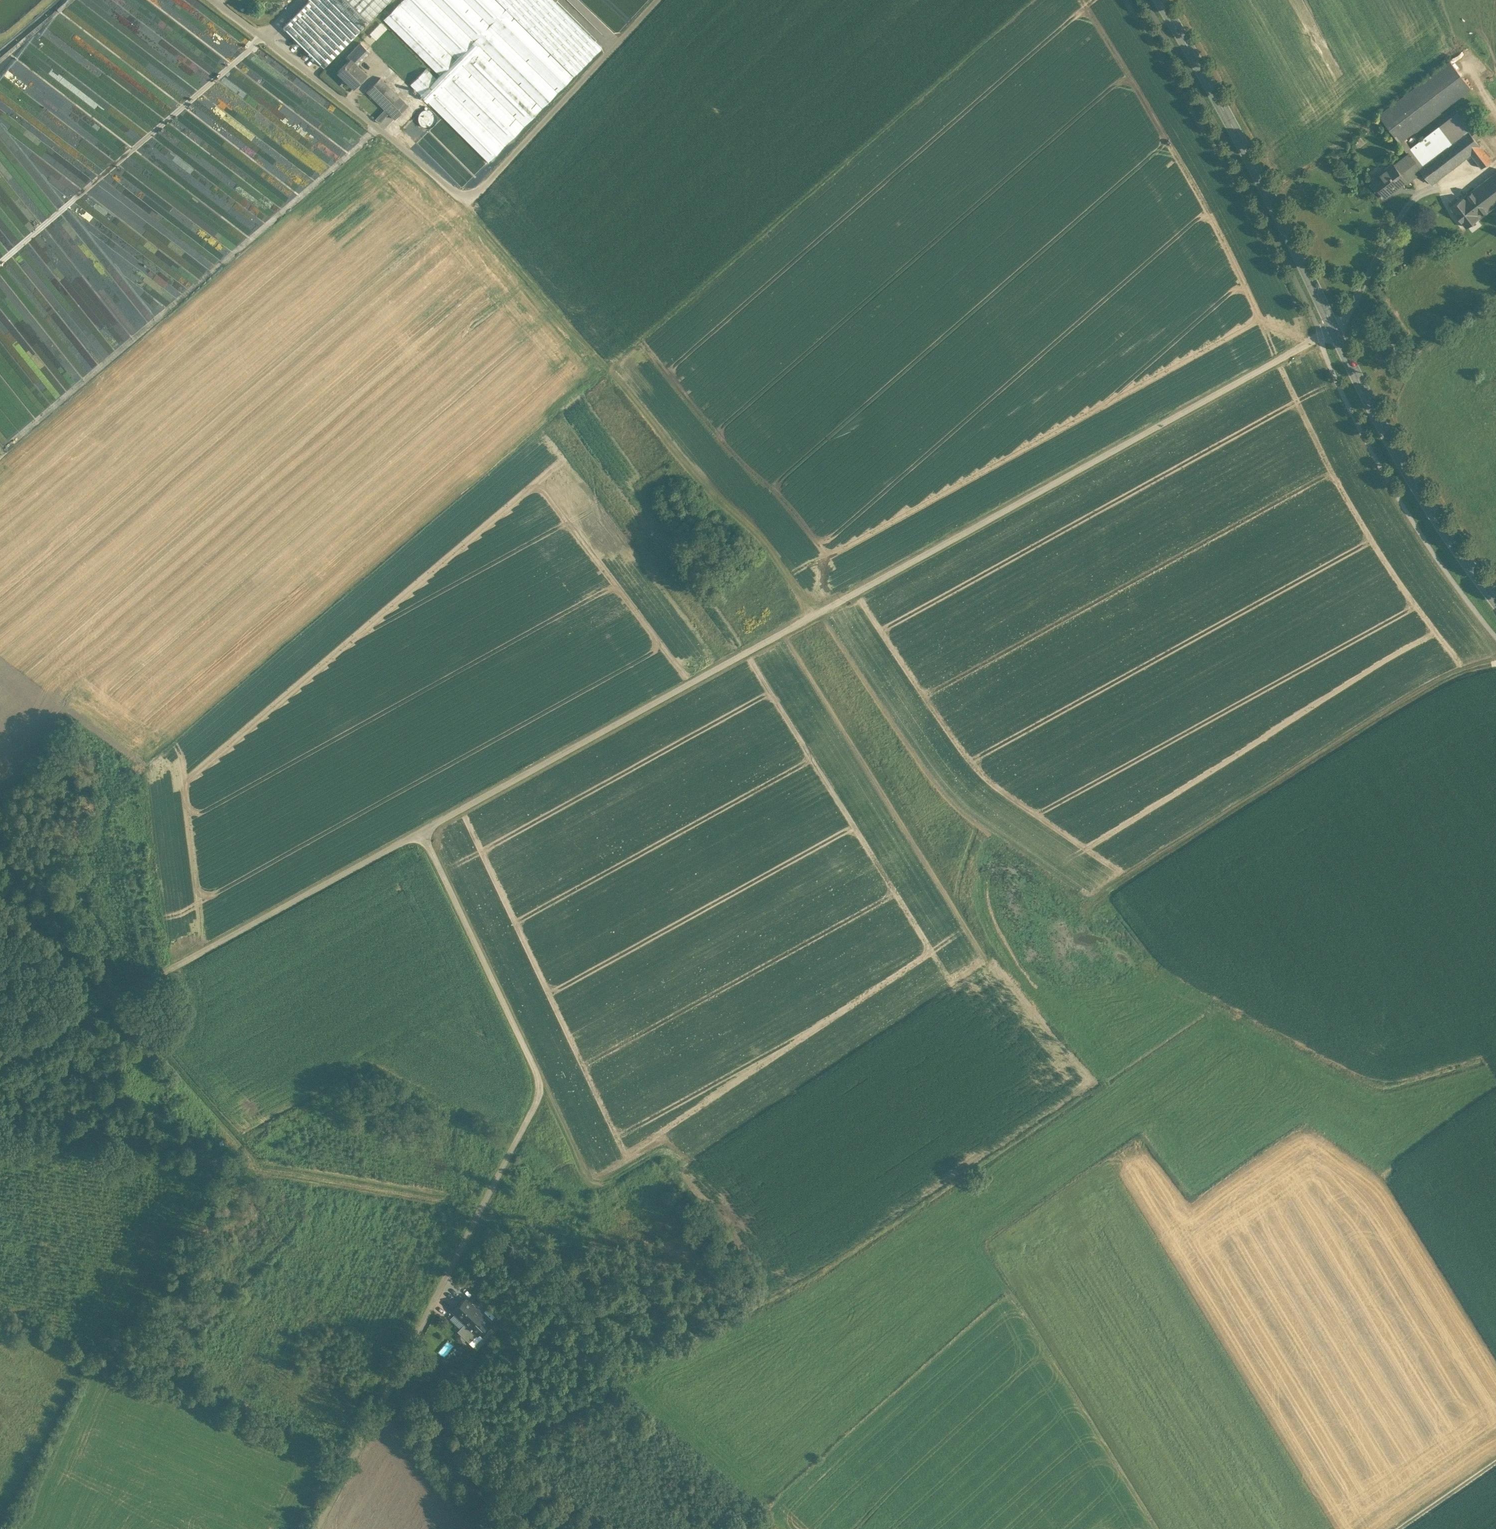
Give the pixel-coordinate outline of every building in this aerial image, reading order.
[(348,0),(309,0),(283,26),(323,66),(368,20),(348,0)] [(368,20),(388,0),(348,0),(368,20)] [(434,0),(401,0),(399,2),(456,59),(474,40),(434,0)] [(553,0),(434,0),(474,40),(475,40),(481,46),(481,47),(485,50),(485,51),(542,107),(601,48),(553,0)] [(456,59),(399,2),(383,19),(440,75),(456,59)] [(426,67),(380,22),(364,38),(410,84),(418,76),(426,67)] [(429,86),(421,94),(420,94),(427,101),(481,47),(481,46),(475,40),(456,59),(440,75),(437,78),(429,86)] [(360,42),(347,55),(350,58),(350,57),(357,64),(369,51),(360,42)] [(542,107),(485,51),(485,50),(481,47),(427,101),(488,162),(542,107)] [(350,58),(338,70),(354,86),(367,73),(357,64),(350,57),(350,58)] [(1449,59),(1376,111),(1403,150),(1408,147),(1402,137),(1470,89),(1449,59)] [(437,78),(426,67),(418,76),(429,86),(437,78)] [(429,86),(418,76),(410,84),(420,94),(421,94),(429,86)] [(389,86),(380,77),(366,90),(371,95),(377,90),(381,94),(389,86)] [(389,86),(381,94),(386,99),(394,91),(389,86)] [(381,94),(377,90),(371,95),(386,109),(391,104),(386,99),(381,94)] [(394,91),(386,99),(391,104),(399,96),(394,91)] [(391,104),(386,109),(395,118),(408,104),(399,96),(391,104)] [(430,121),(433,121),(432,108),(417,109),(418,124),(425,124),(426,130),(430,130),(430,121)] [(385,126),(392,118),(387,113),(380,121),(385,126)] [(1461,114),(1376,180),(1389,200),(1425,173),(1436,187),(1476,157),(1487,171),(1495,165),(1495,159),(1461,114)] [(1454,208),(1470,231),(1495,212),(1495,179),(1454,208)] [(165,218),(161,224),(178,238),(183,232),(165,218)] [(1388,345),(1380,351),(1385,359),(1394,354),(1396,349),(1394,345),(1388,345)] [(489,1321),(465,1298),(453,1310),(465,1322),(465,1321),(477,1332),(477,1333),(489,1321)] [(477,1332),(465,1321),(465,1322),(457,1330),(469,1341),(477,1333),(477,1332)]
